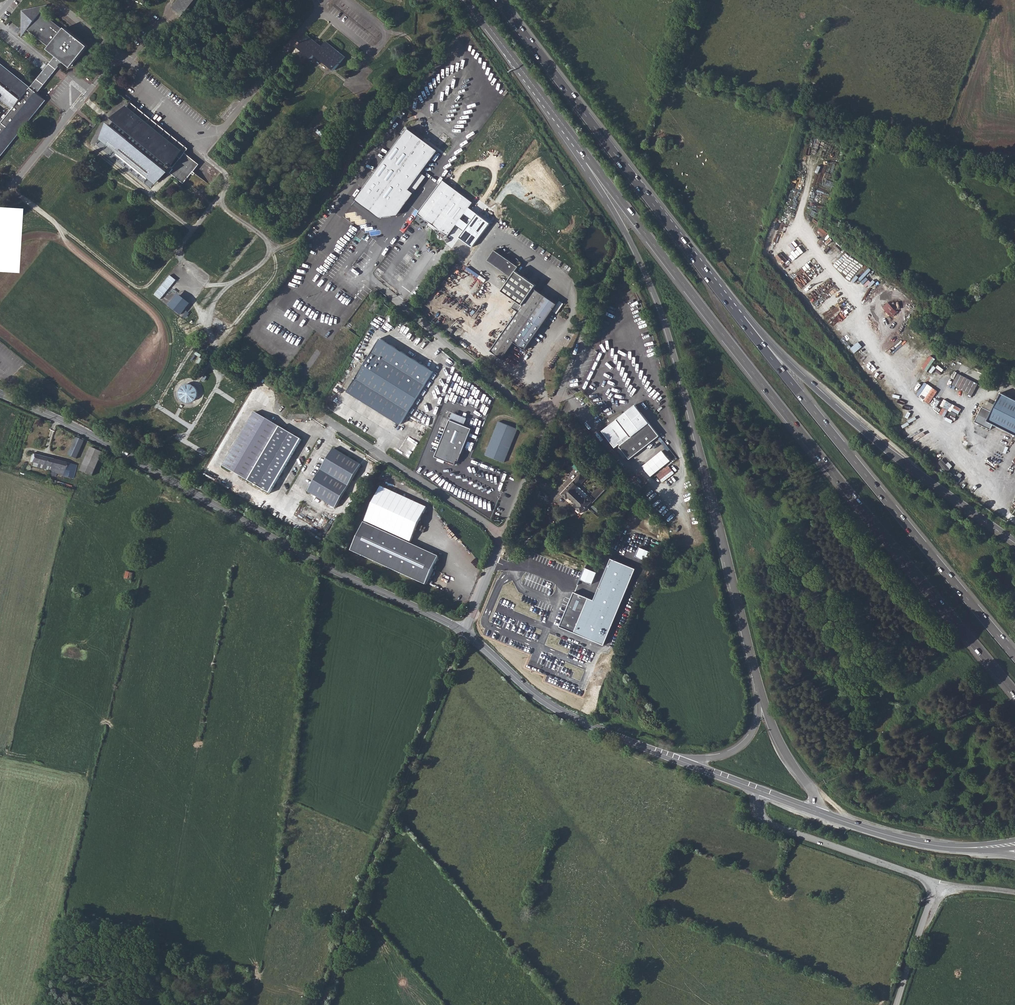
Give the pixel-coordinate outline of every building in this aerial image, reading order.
[(196,0),(177,0),(171,7),(183,16),(196,0)] [(15,135),(44,100),(36,93),(62,61),(69,67),(86,46),(77,38),(64,27),(61,30),(40,12),(45,5),(45,4),(21,11),(20,35),(21,35),(26,28),(48,46),(47,48),(54,55),(28,86),(0,64),(0,100),(11,109),(0,121),(0,153),(15,135)] [(334,70),(345,57),(326,41),(321,46),(307,35),(298,47),(312,58),(315,55),(334,70)] [(198,165),(184,153),(182,156),(164,141),(124,109),(130,102),(120,95),(86,137),(95,145),(102,137),(135,165),(159,184),(167,174),(181,185),(189,175),(190,176),(192,174),(191,172),(198,165)] [(182,156),(184,153),(187,149),(145,115),(130,102),(124,109),(164,141),(182,156)] [(153,192),(159,184),(135,165),(102,137),(95,145),(99,148),(153,192)] [(422,178),(418,175),(401,197),(405,201),(422,178)] [(433,221),(457,187),(442,176),(429,194),(426,199),(418,210),(433,221)] [(473,199),(457,187),(433,221),(448,232),(473,199)] [(512,259),(496,247),(488,258),(512,275),(502,289),(516,299),(511,306),(518,311),(492,350),(503,358),(515,341),(526,348),(557,302),(534,286),(537,283),(517,269),(519,264),(516,262),(518,261),(517,258),(512,259)] [(170,274),(154,294),(161,299),(176,279),(170,274)] [(177,292),(169,305),(182,314),(191,301),(177,292)] [(557,302),(553,309),(557,312),(563,302),(559,299),(557,302)] [(399,423),(432,370),(379,337),(346,390),(399,423)] [(21,373),(35,385),(39,380),(25,368),(21,373)] [(31,389),(35,385),(21,373),(17,377),(31,389)] [(972,395),(978,383),(958,373),(952,385),(972,395)] [(926,398),(934,386),(929,382),(921,395),(926,398)] [(197,397),(197,394),(197,392),(195,388),(191,386),(188,385),(185,386),(182,388),(180,390),(179,394),(180,397),(182,400),(185,403),(189,403),(193,402),(195,400),(197,397)] [(1001,396),(991,415),(982,411),(975,425),(990,432),(993,427),(1014,438),(1014,403),(1001,396)] [(635,407),(602,433),(615,449),(620,446),(620,447),(619,448),(630,460),(659,437),(635,407)] [(270,494),(302,440),(255,412),(224,466),(270,494)] [(463,457),(477,424),(463,418),(454,442),(447,439),(443,449),(463,457)] [(504,462),(518,430),(500,422),(488,451),(486,455),(504,462)] [(84,440),(77,437),(69,453),(77,456),(84,440)] [(81,469),(93,475),(103,452),(92,446),(81,469)] [(643,466),(651,476),(671,460),(662,449),(643,466)] [(337,509),(360,464),(331,450),(315,482),(317,483),(315,485),(314,485),(309,495),(337,509)] [(48,475),(50,475),(52,476),(53,472),(62,474),(63,472),(65,461),(33,453),(31,461),(34,462),(50,466),(49,469),(48,475)] [(949,461),(947,463),(942,459),(938,462),(948,472),(953,466),(949,461)] [(63,472),(74,475),(76,464),(65,461),(63,472)] [(659,472),(663,477),(675,468),(671,463),(659,472)] [(582,513),(593,502),(587,496),(586,497),(577,488),(587,478),(581,473),(561,494),(568,500),(569,500),(576,506),(576,507),(582,513)] [(72,485),(52,479),(50,483),(71,490),(72,485)] [(563,485),(557,490),(560,493),(566,488),(563,485)] [(378,486),(364,520),(410,539),(424,506),(378,486)] [(424,583),(437,555),(363,521),(350,550),(424,583)] [(132,580),(134,573),(126,571),(125,578),(132,580)] [(546,584),(539,585),(538,592),(541,597),(538,603),(542,608),(549,608),(552,602),(555,607),(569,606),(560,628),(575,633),(590,598),(575,592),(568,582),(552,584),(550,589),(546,584)]
